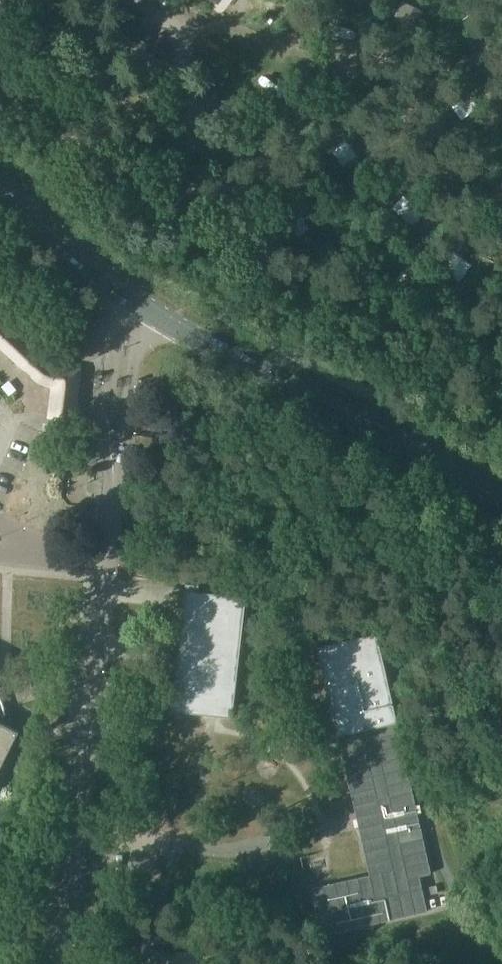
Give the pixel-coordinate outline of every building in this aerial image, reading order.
[(394,16),(417,28),(427,10),(407,0),(403,0),(394,16)] [(58,366),(55,366),(54,365),(52,365),(49,363),(0,318),(0,344),(36,377),(39,379),(42,381),(45,382),(49,383),(54,385),(50,416),(74,419),(77,401),(69,400),(70,386),(78,387),(80,369),(72,368),(58,366)] [(215,714),(232,716),(241,639),(243,627),(247,596),(199,590),(200,584),(187,583),(186,588),(187,588),(184,608),(180,645),(178,664),(172,708),(207,713),(215,714)] [(432,873),(380,638),(320,651),(357,815),(360,829),(370,874),(311,887),(322,935),(428,911),(420,876),(432,873)] [(19,731),(2,722),(6,714),(2,712),(0,705),(0,769),(19,731)] [(143,963),(196,963),(197,953),(145,948),(143,963)]
